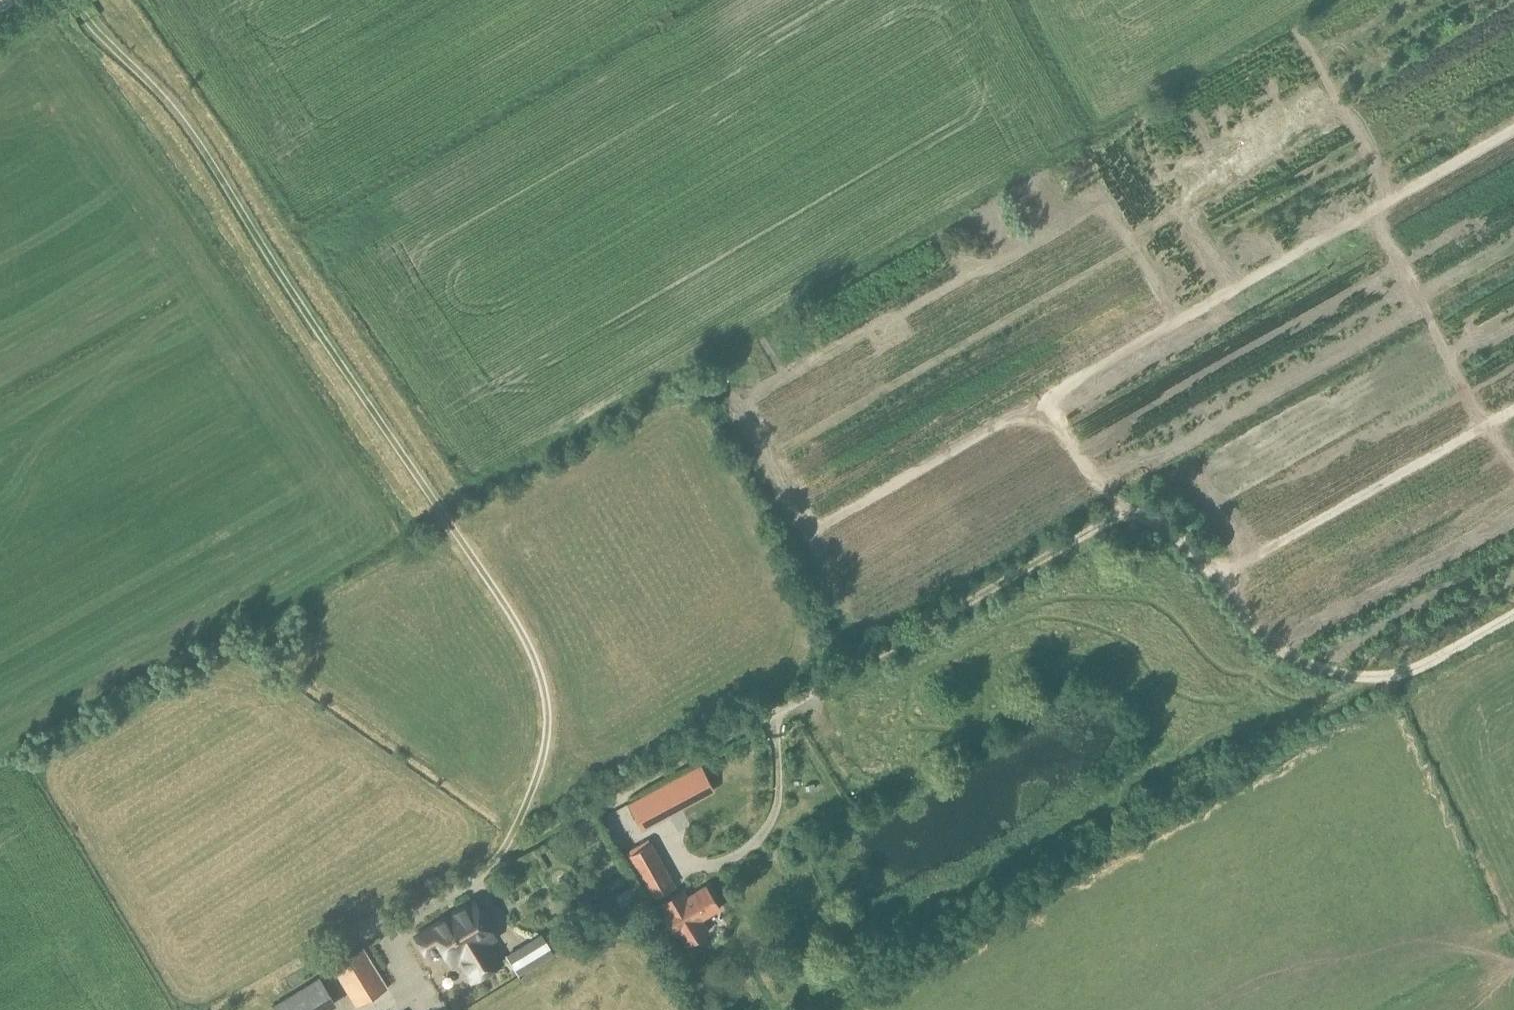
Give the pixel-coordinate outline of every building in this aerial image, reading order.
[(699,794),(696,787),(708,781),(701,766),(655,791),(666,812),(699,794)] [(635,869),(650,896),(674,883),(658,855),(635,869)] [(687,897),(683,891),(672,898),(684,916),(674,922),(686,942),(706,930),(700,921),(720,909),(705,885),(687,897)] [(506,963),(492,940),(495,938),(473,900),(415,934),(430,959),(442,952),(452,968),(461,963),(473,983),(506,963)] [(500,950),(512,973),(548,954),(536,931),(500,950)] [(330,966),(356,1006),(388,987),(368,956),(362,946),(330,966)] [(272,1006),(275,1009),(329,1009),(338,1005),(320,976),(272,1006)]
